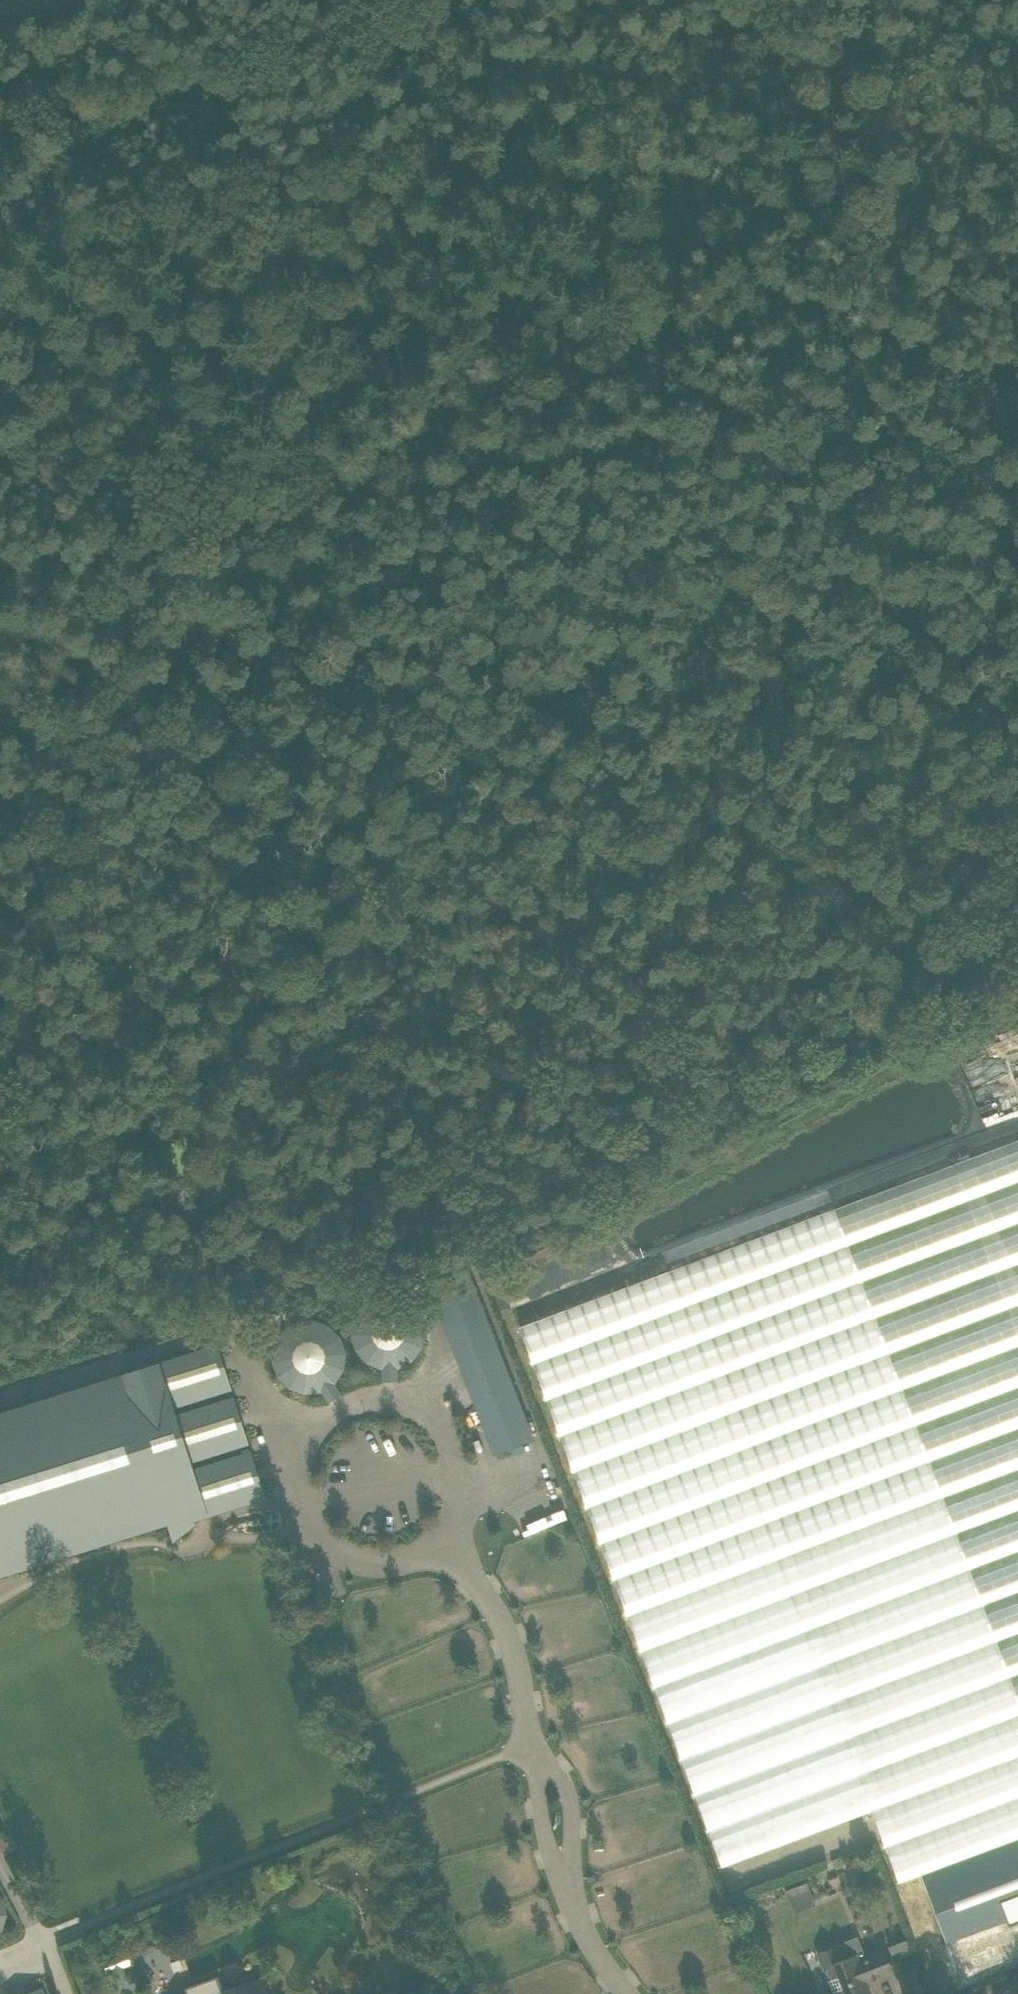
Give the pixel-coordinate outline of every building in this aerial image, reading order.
[(834,1209),(1017,1701),(1017,1140),(834,1209)] [(730,1874),(858,1830),(662,1269),(534,1314),(730,1874)] [(496,1446),(530,1433),(468,1270),(434,1283),(496,1446)] [(419,1314),(353,1325),(361,1367),(381,1364),(384,1381),(400,1379),(397,1361),(426,1356),(419,1314)] [(352,1391),(328,1318),(268,1338),(288,1396),(323,1385),(328,1400),(352,1391)] [(266,1496),(253,1453),(196,1470),(192,1460),(250,1442),(236,1398),(179,1416),(176,1405),(233,1388),(220,1344),(0,1411),(0,1572),(169,1521),(174,1538),(193,1524),(191,1519),(266,1496)] [(17,1847),(10,1833),(0,1837),(0,1839),(6,1852),(17,1847)] [(808,1881),(786,1889),(795,1912),(817,1904),(808,1881)] [(12,1933),(0,1893),(0,1936),(12,1933)] [(911,1952),(906,1939),(905,1935),(887,1942),(894,1959),(911,1952)] [(831,1964),(828,1965),(833,1978),(829,1980),(834,1992),(838,1991),(839,1993),(872,1993),(868,1985),(894,1975),(884,1948),(858,1958),(856,1955),(831,1964)] [(261,1978),(217,1993),(266,1993),(261,1978)] [(45,1986),(24,1993),(48,1993),(45,1986)]
